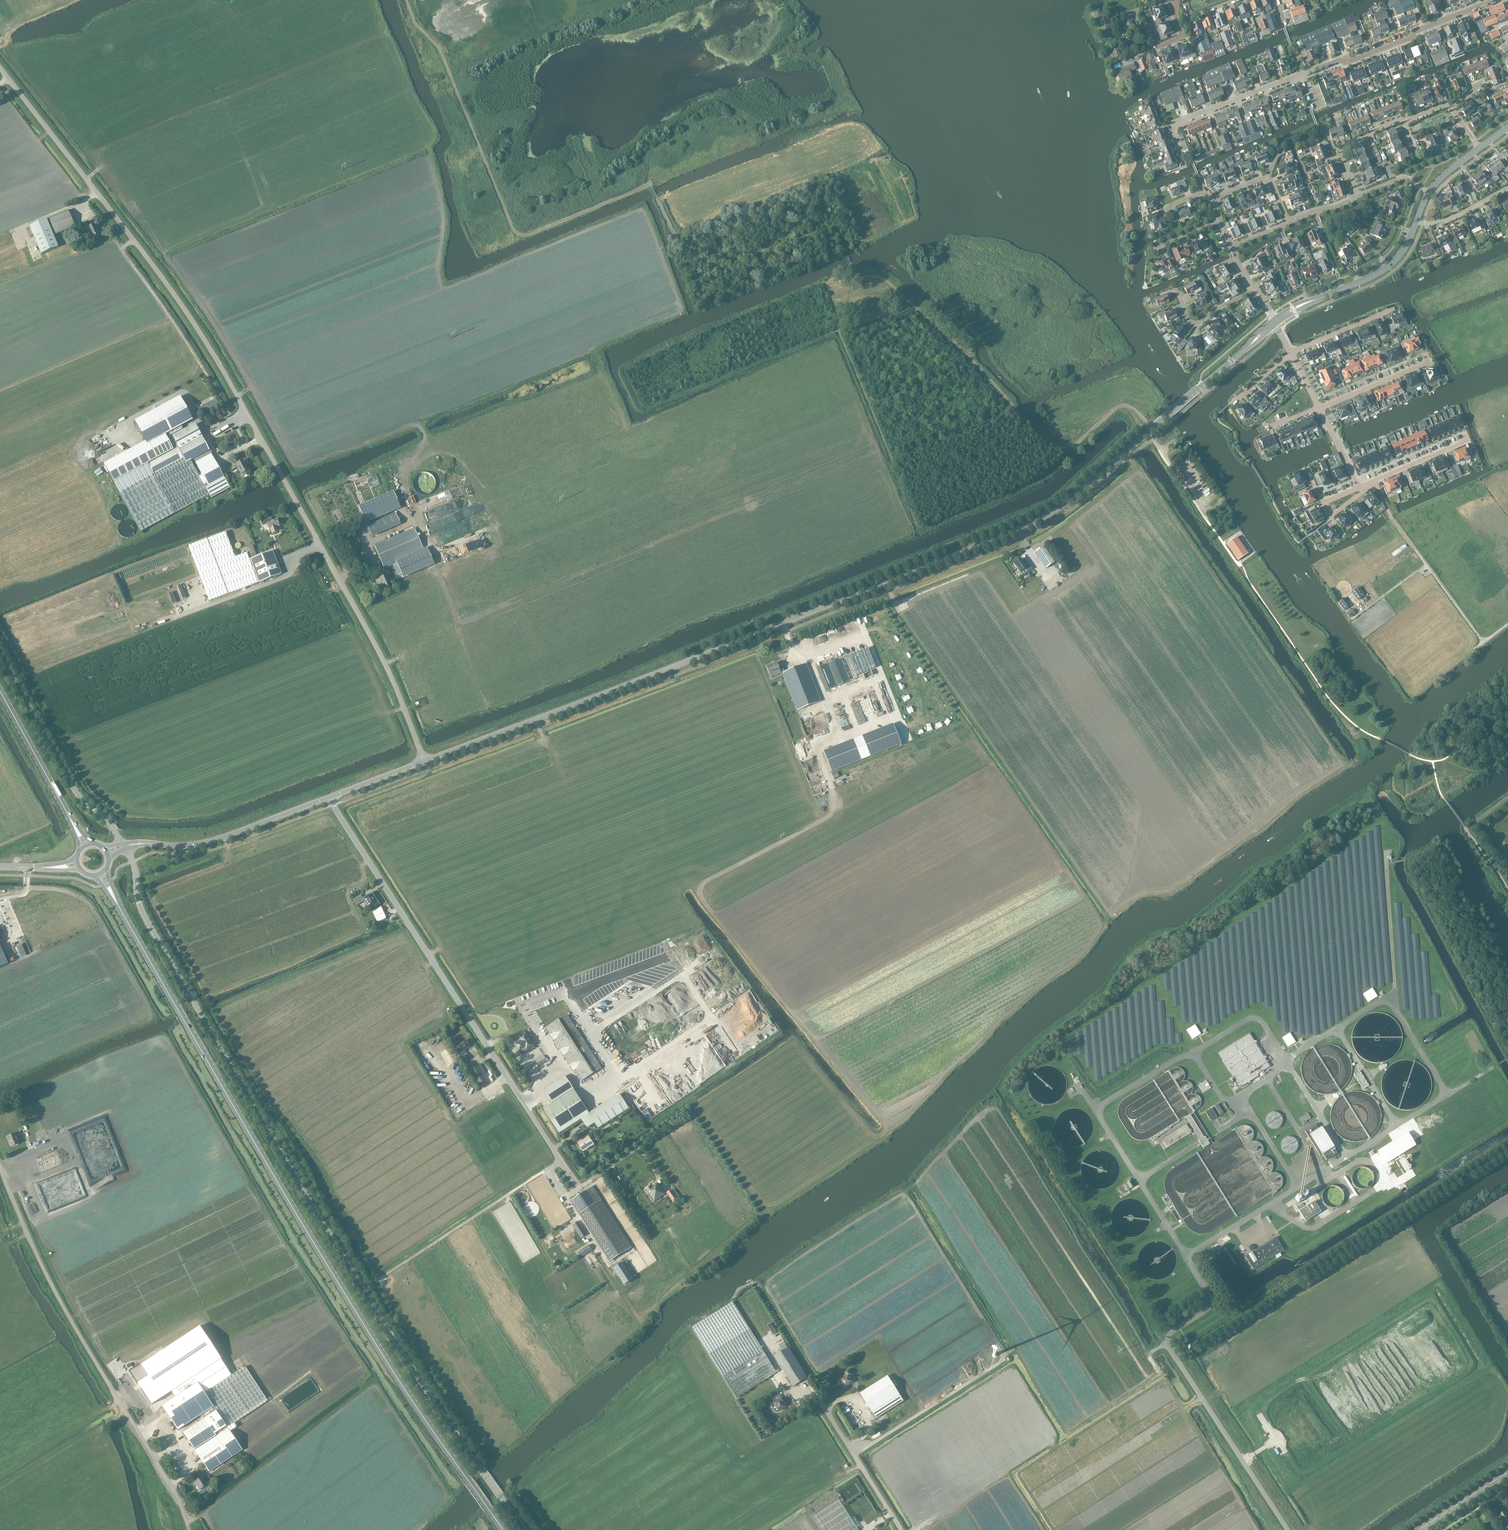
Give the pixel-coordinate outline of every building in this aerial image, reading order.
[(1266,7),(1267,12),(1272,10),(1270,5),(1268,0),(1261,0),(1262,2),(1260,3),(1262,9),(1264,8),(1266,7)] [(1286,2),(1289,8),(1290,9),(1291,9),(1292,11),(1300,7),(1298,0),(1297,0),(1294,1),(1294,0),(1293,0),(1286,2)] [(1403,13),(1415,8),(1412,0),(1411,0),(1400,4),(1403,13)] [(1430,1),(1426,3),(1427,5),(1428,7),(1429,7),(1432,15),(1439,12),(1436,5),(1439,4),(1438,0),(1433,0),(1430,1)] [(1256,14),(1260,12),(1259,9),(1257,1),(1250,4),(1253,11),(1255,11),(1256,14)] [(1392,17),(1403,13),(1400,4),(1388,9),(1392,17)] [(1503,4),(1489,9),(1491,16),(1505,10),(1504,7),(1504,5),(1503,5),(1503,4)] [(1238,17),(1240,21),(1250,18),(1248,13),(1245,5),(1243,6),(1242,6),(1240,7),(1239,7),(1239,8),(1240,12),(1239,12),(1240,16),(1238,17)] [(1149,8),(1152,16),(1164,12),(1162,6),(1156,9),(1155,6),(1149,8)] [(1303,6),(1300,7),(1292,11),(1290,11),(1292,19),(1306,14),(1303,6)] [(1097,20),(1104,17),(1103,15),(1102,16),(1099,9),(1093,12),(1097,20)] [(1240,22),(1240,21),(1238,17),(1236,18),(1233,10),(1230,11),(1230,10),(1227,11),(1227,12),(1225,13),(1228,21),(1229,20),(1229,21),(1227,22),(1229,27),(1234,25),(1236,31),(1238,32),(1243,30),(1240,22)] [(1373,15),(1374,18),(1376,23),(1378,28),(1381,35),(1389,32),(1386,25),(1384,20),(1388,19),(1385,10),(1373,15)] [(1154,21),(1156,24),(1161,22),(1160,19),(1166,17),(1166,16),(1167,16),(1165,12),(1164,12),(1152,16),(1152,17),(1155,15),(1157,20),(1154,21)] [(1495,16),(1483,21),(1486,28),(1498,24),(1498,23),(1499,22),(1500,23),(1507,19),(1507,14),(1507,12),(1504,14),(1503,13),(1495,16)] [(1217,21),(1214,22),(1217,29),(1226,26),(1224,22),(1221,14),(1216,16),(1217,21)] [(1273,14),(1270,16),(1265,18),(1271,33),(1279,29),(1273,14)] [(1405,18),(1408,24),(1416,21),(1413,15),(1405,18)] [(1132,17),(1124,20),(1127,29),(1134,27),(1131,21),(1133,20),(1132,17)] [(1213,27),(1210,18),(1204,21),(1205,23),(1202,24),(1204,30),(1209,28),(1210,31),(1214,29),(1213,27)] [(1400,27),(1408,24),(1405,18),(1397,21),(1400,27)] [(1270,34),(1269,29),(1265,20),(1259,22),(1262,32),(1260,32),(1262,37),(1270,34)] [(1108,24),(1101,26),(1105,35),(1111,33),(1109,27),(1111,26),(1109,21),(1107,22),(1108,24)] [(1161,22),(1156,24),(1157,27),(1160,26),(1161,31),(1159,32),(1170,28),(1168,23),(1162,25),(1161,22)] [(1249,42),(1258,39),(1252,22),(1244,25),(1249,42)] [(1459,26),(1457,27),(1461,37),(1462,36),(1463,36),(1464,38),(1468,37),(1467,35),(1469,34),(1468,33),(1472,32),(1468,22),(1465,24),(1464,23),(1463,23),(1462,23),(1460,23),(1460,24),(1458,25),(1459,26)] [(1195,33),(1196,32),(1199,38),(1200,40),(1196,42),(1201,55),(1212,51),(1207,37),(1203,39),(1203,38),(1202,36),(1201,33),(1202,33),(1201,30),(1198,23),(1192,25),(1195,33)] [(1349,33),(1346,25),(1334,30),(1337,38),(1349,33)] [(1451,35),(1454,34),(1451,27),(1444,29),(1447,37),(1448,39),(1453,38),(1451,35)] [(1172,33),(1170,28),(1159,32),(1162,41),(1168,38),(1167,35),(1172,33)] [(1373,38),(1381,35),(1378,28),(1370,31),(1373,38)] [(1226,48),(1233,46),(1227,31),(1220,34),(1226,48)] [(1320,46),(1335,40),(1332,31),(1317,37),(1320,46)] [(1500,36),(1497,31),(1490,34),(1493,39),(1500,36)] [(1431,34),(1434,44),(1438,42),(1439,45),(1441,44),(1440,41),(1437,32),(1431,34)] [(1431,45),(1434,44),(1431,34),(1424,37),(1428,46),(1429,46),(1430,48),(1432,47),(1431,45)] [(1351,39),(1354,45),(1356,45),(1356,46),(1362,43),(1361,42),(1362,42),(1359,36),(1351,39)] [(1320,46),(1317,37),(1302,43),(1305,51),(1320,46)] [(1463,51),(1458,38),(1444,44),(1449,56),(1463,51)] [(1346,48),(1354,45),(1351,39),(1343,42),(1346,48)] [(1336,40),(1335,40),(1330,42),(1331,45),(1327,46),(1331,54),(1337,52),(1335,46),(1337,45),(1336,40)] [(1499,45),(1505,53),(1507,51),(1507,40),(1499,45)] [(1214,53),(1224,49),(1221,41),(1211,44),(1214,53)] [(1184,47),(1183,47),(1188,59),(1193,57),(1193,58),(1196,57),(1194,50),(1191,51),(1188,45),(1187,45),(1183,46),(1184,47)] [(1188,59),(1183,47),(1182,47),(1178,48),(1179,49),(1178,49),(1180,55),(1177,57),(1179,62),(1188,59)] [(1115,60),(1123,57),(1122,54),(1120,55),(1118,48),(1112,51),(1115,60)] [(1410,51),(1413,59),(1419,57),(1422,63),(1428,61),(1424,51),(1418,53),(1417,48),(1410,51)] [(1437,51),(1441,59),(1448,56),(1444,48),(1437,51)] [(1271,49),(1266,51),(1270,63),(1275,60),(1271,49)] [(1168,53),(1167,53),(1172,65),(1179,62),(1177,57),(1175,58),(1172,51),(1171,52),(1171,51),(1167,52),(1168,53)] [(1407,61),(1413,59),(1410,51),(1404,53),(1407,61)] [(1433,61),(1441,59),(1437,51),(1430,54),(1433,61)] [(1302,60),(1304,63),(1304,64),(1305,64),(1309,63),(1316,60),(1313,52),(1306,55),(1307,57),(1303,59),(1302,59),(1302,60)] [(1148,60),(1145,61),(1148,67),(1149,71),(1156,69),(1154,65),(1157,64),(1154,57),(1152,53),(1146,56),(1148,60)] [(1172,65),(1167,53),(1162,55),(1164,61),(1161,62),(1163,68),(1172,65)] [(1392,58),(1395,66),(1402,63),(1398,55),(1392,58)] [(1389,68),(1395,66),(1392,58),(1386,60),(1389,68)] [(1285,59),(1276,63),(1278,68),(1280,68),(1282,73),(1286,72),(1286,73),(1290,72),(1289,71),(1290,70),(1287,64),(1285,59)] [(1478,62),(1481,70),(1489,67),(1486,59),(1478,62)] [(1240,75),(1245,74),(1246,71),(1242,61),(1236,63),(1240,75)] [(1130,72),(1131,71),(1136,69),(1133,62),(1125,66),(1126,68),(1116,71),(1119,79),(1127,76),(1128,78),(1132,76),(1130,72)] [(1481,70),(1478,62),(1471,66),(1473,73),(1481,70)] [(1374,65),(1377,73),(1384,71),(1381,63),(1374,65)] [(1256,68),(1257,70),(1259,75),(1258,75),(1261,82),(1262,81),(1262,82),(1265,81),(1265,80),(1268,79),(1268,78),(1269,78),(1269,77),(1268,73),(1267,73),(1266,73),(1266,72),(1265,72),(1263,66),(1261,65),(1256,67),(1256,68)] [(1371,75),(1377,73),(1374,65),(1368,67),(1371,75)] [(1412,73),(1418,70),(1417,67),(1412,69),(1411,65),(1407,67),(1409,74),(1412,73)] [(1229,66),(1220,69),(1225,82),(1234,78),(1229,66)] [(1465,76),(1473,73),(1471,66),(1463,69),(1465,76)] [(1491,78),(1499,75),(1495,67),(1488,70),(1491,78)] [(1220,69),(1207,74),(1212,86),(1225,82),(1220,69)] [(1336,72),(1339,80),(1345,78),(1342,70),(1336,72)] [(1356,72),(1360,80),(1366,78),(1363,70),(1356,72)] [(1339,80),(1336,72),(1331,74),(1334,82),(1339,80)] [(1353,82),(1360,80),(1356,72),(1350,74),(1353,82)] [(1212,86),(1207,74),(1203,76),(1207,88),(1212,86)] [(1331,74),(1322,78),(1324,82),(1325,85),(1326,87),(1329,86),(1332,85),(1333,88),(1336,87),(1334,82),(1331,74)] [(1451,78),(1452,82),(1456,91),(1463,89),(1460,82),(1464,81),(1461,74),(1451,78)] [(1243,75),(1241,76),(1245,88),(1252,85),(1249,78),(1244,80),(1243,78),(1245,78),(1243,75)] [(1502,83),(1499,75),(1491,78),(1494,86),(1502,83)] [(1245,88),(1241,76),(1238,77),(1239,80),(1240,79),(1241,81),(1233,84),(1236,91),(1245,88)] [(1444,89),(1441,81),(1434,83),(1435,86),(1431,87),(1432,91),(1434,90),(1437,99),(1438,99),(1439,99),(1440,99),(1441,98),(1442,98),(1443,97),(1443,96),(1441,90),(1444,89)] [(1364,93),(1363,89),(1361,85),(1356,88),(1359,95),(1364,93)] [(1215,86),(1213,87),(1217,99),(1224,96),(1221,89),(1216,91),(1215,89),(1216,89),(1215,86)] [(1352,86),(1347,88),(1351,98),(1356,96),(1352,86)] [(1186,104),(1183,97),(1179,87),(1160,94),(1165,106),(1181,100),(1183,105),(1186,104)] [(1217,99),(1213,87),(1210,88),(1211,91),(1212,91),(1213,92),(1207,94),(1210,101),(1211,102),(1214,101),(1214,100),(1217,99)] [(1288,90),(1290,97),(1293,96),(1295,99),(1300,97),(1298,91),(1295,93),(1294,88),(1288,90)] [(1419,92),(1424,104),(1430,102),(1429,98),(1432,96),(1429,89),(1419,92)] [(1285,99),(1290,97),(1288,90),(1282,92),(1285,99)] [(1277,94),(1280,103),(1281,105),(1283,104),(1282,100),(1285,99),(1282,92),(1277,94)] [(1418,106),(1424,104),(1419,92),(1413,94),(1410,95),(1413,101),(1416,100),(1418,106)] [(1493,97),(1496,104),(1498,102),(1505,99),(1507,103),(1507,104),(1507,94),(1506,95),(1505,96),(1504,92),(1493,97)] [(1197,96),(1196,93),(1194,94),(1198,106),(1204,104),(1201,95),(1197,96)] [(1192,108),(1198,106),(1194,94),(1191,95),(1192,98),(1188,99),(1192,108)] [(1277,104),(1280,103),(1277,94),(1271,97),(1273,103),(1275,107),(1278,106),(1277,104)] [(1262,107),(1263,110),(1266,109),(1266,110),(1270,109),(1268,105),(1265,99),(1263,100),(1263,99),(1259,100),(1260,101),(1262,108),(1262,107)] [(1264,111),(1263,110),(1262,107),(1262,108),(1260,101),(1254,103),(1256,110),(1257,112),(1260,111),(1261,113),(1264,111)] [(1472,108),(1475,105),(1471,101),(1466,105),(1468,107),(1462,111),(1466,116),(1474,111),(1472,108)] [(1141,111),(1142,114),(1154,109),(1152,103),(1145,106),(1146,110),(1141,111)] [(1248,105),(1251,112),(1252,115),(1254,114),(1253,111),(1256,110),(1254,103),(1248,105)] [(1251,112),(1248,105),(1243,107),(1245,114),(1247,118),(1249,117),(1248,113),(1251,112)] [(1148,114),(1149,117),(1156,115),(1154,109),(1142,114),(1143,116),(1148,114)] [(1237,110),(1231,112),(1234,118),(1237,117),(1238,121),(1241,120),(1239,116),(1237,110)] [(1233,118),(1234,118),(1231,112),(1226,114),(1228,121),(1229,123),(1234,121),(1233,118)] [(1276,119),(1274,113),(1268,115),(1273,126),(1275,125),(1275,126),(1276,126),(1277,129),(1279,128),(1276,119)] [(1474,128),(1482,123),(1479,119),(1482,117),(1478,113),(1472,118),(1474,120),(1471,122),(1474,128)] [(1226,114),(1220,116),(1224,127),(1226,126),(1225,122),(1228,121),(1226,114)] [(1156,115),(1149,117),(1151,121),(1146,123),(1146,125),(1158,120),(1156,115)] [(1224,127),(1220,116),(1214,118),(1217,125),(1218,129),(1224,127)] [(1158,120),(1146,125),(1147,127),(1152,125),(1154,129),(1161,126),(1158,120)] [(1203,122),(1206,130),(1207,130),(1207,131),(1209,130),(1209,129),(1211,128),(1209,120),(1203,122)] [(1251,136),(1259,133),(1254,121),(1246,124),(1251,136)] [(1200,132),(1206,130),(1203,122),(1197,125),(1200,132)] [(1335,130),(1338,138),(1344,135),(1341,129),(1344,128),(1342,123),(1337,125),(1338,128),(1335,130)] [(1242,139),(1250,136),(1245,124),(1237,127),(1242,139)] [(1195,134),(1200,132),(1197,125),(1192,127),(1195,134)] [(1196,137),(1195,134),(1192,127),(1186,129),(1189,136),(1192,135),(1193,138),(1196,137)] [(1389,138),(1396,135),(1395,131),(1396,131),(1394,127),(1386,130),(1389,138)] [(1332,140),(1338,138),(1335,130),(1331,131),(1330,128),(1324,130),(1326,135),(1329,134),(1332,140)] [(1379,137),(1385,135),(1382,128),(1376,131),(1379,137)] [(1455,143),(1456,142),(1457,142),(1457,141),(1457,140),(1456,139),(1459,138),(1456,129),(1450,131),(1449,128),(1443,131),(1445,136),(1449,135),(1451,141),(1452,141),(1453,142),(1453,143),(1454,143),(1455,143)] [(1152,140),(1164,136),(1162,130),(1155,133),(1156,136),(1151,138),(1152,140)] [(1222,147),(1230,144),(1227,135),(1219,138),(1222,147)] [(1398,140),(1396,135),(1389,138),(1391,143),(1398,140)] [(1156,142),(1157,145),(1166,141),(1164,136),(1152,140),(1153,143),(1156,142)] [(1439,141),(1437,137),(1436,138),(1436,137),(1432,139),(1431,136),(1426,138),(1427,141),(1430,140),(1432,144),(1431,146),(1433,148),(1434,148),(1436,149),(1438,146),(1439,146),(1437,142),(1439,141)] [(1168,140),(1166,141),(1157,145),(1160,144),(1161,147),(1158,149),(1159,151),(1170,146),(1168,140)] [(1400,145),(1398,140),(1391,143),(1393,148),(1400,145)] [(1400,145),(1393,148),(1395,153),(1397,152),(1402,150),(1400,145)] [(1170,146),(1159,151),(1160,153),(1164,151),(1166,155),(1173,152),(1170,146)] [(1317,155),(1325,152),(1323,146),(1316,149),(1315,146),(1310,148),(1312,153),(1316,152),(1317,155)] [(1354,150),(1356,155),(1364,152),(1362,146),(1354,150)] [(1262,154),(1260,156),(1263,164),(1265,163),(1265,164),(1269,163),(1266,157),(1269,155),(1267,149),(1262,151),(1262,154)] [(1405,149),(1402,150),(1397,152),(1399,157),(1407,154),(1405,149)] [(1162,160),(1163,162),(1175,158),(1173,152),(1166,155),(1167,158),(1162,160)] [(1328,158),(1325,152),(1317,155),(1318,159),(1315,160),(1318,167),(1323,165),(1321,161),(1328,158)] [(1366,157),(1364,152),(1356,155),(1358,160),(1366,157)] [(1263,164),(1260,156),(1257,157),(1255,154),(1250,156),(1251,158),(1253,162),(1256,161),(1258,167),(1262,166),(1261,165),(1263,164)] [(1407,154),(1399,157),(1401,162),(1409,159),(1407,154)] [(1368,162),(1366,157),(1358,160),(1360,165),(1368,162)] [(1177,163),(1175,158),(1163,162),(1164,164),(1169,162),(1170,166),(1177,163)] [(1246,163),(1244,164),(1247,173),(1249,172),(1250,173),(1253,172),(1250,165),(1253,164),(1253,162),(1251,158),(1246,160),(1246,163)] [(1494,165),(1500,173),(1503,170),(1506,174),(1507,173),(1507,167),(1505,163),(1502,165),(1499,161),(1494,165)] [(1368,162),(1360,165),(1362,170),(1365,169),(1366,170),(1369,168),(1369,167),(1370,167),(1368,162)] [(1234,165),(1237,171),(1240,170),(1242,176),(1246,174),(1245,174),(1247,173),(1244,164),(1241,165),(1239,163),(1234,165)] [(1277,168),(1280,175),(1285,172),(1287,175),(1294,172),(1292,167),(1288,168),(1287,164),(1280,167),(1280,166),(1279,166),(1278,166),(1278,167),(1278,168),(1277,168)] [(1325,174),(1335,170),(1333,165),(1328,167),(1327,164),(1322,166),(1322,167),(1322,168),(1321,169),(1321,170),(1322,171),(1323,171),(1324,171),(1325,174)] [(1233,172),(1237,171),(1234,165),(1229,167),(1230,170),(1227,171),(1231,180),(1233,179),(1233,180),(1236,178),(1233,172)] [(1500,173),(1494,165),(1489,168),(1492,173),(1489,175),(1495,183),(1499,179),(1496,175),(1500,173)] [(1209,177),(1213,185),(1216,184),(1216,185),(1219,183),(1218,180),(1220,179),(1221,179),(1215,166),(1212,167),(1213,175),(1209,177)] [(1226,168),(1217,171),(1220,178),(1223,177),(1226,183),(1229,181),(1231,180),(1227,171),(1226,168)] [(1370,170),(1374,179),(1379,177),(1376,168),(1370,170)] [(1337,175),(1335,170),(1325,174),(1324,175),(1325,178),(1326,179),(1327,179),(1328,182),(1336,179),(1335,176),(1337,175)] [(1369,181),(1374,179),(1370,170),(1365,172),(1366,175),(1363,177),(1364,180),(1362,181),(1364,185),(1366,185),(1370,184),(1369,181)] [(1477,175),(1483,184),(1486,182),(1487,184),(1488,186),(1490,185),(1491,185),(1493,183),(1488,176),(1485,177),(1481,172),(1477,175)] [(1481,186),(1483,184),(1477,175),(1472,178),(1476,184),(1474,186),(1477,191),(1482,188),(1481,186)] [(1209,177),(1206,178),(1204,176),(1199,178),(1203,186),(1206,185),(1207,188),(1210,187),(1210,186),(1213,185),(1209,177)] [(1296,181),(1294,176),(1287,179),(1288,182),(1283,185),(1285,190),(1289,189),(1290,190),(1295,187),(1294,183),(1296,181)] [(1177,187),(1170,190),(1173,197),(1183,192),(1182,188),(1186,186),(1184,180),(1176,183),(1177,187)] [(1334,191),(1342,188),(1340,183),(1338,183),(1337,181),(1329,184),(1330,187),(1332,186),(1334,191)] [(1465,191),(1468,190),(1464,182),(1459,184),(1460,187),(1457,188),(1460,197),(1466,194),(1465,191)] [(1260,186),(1261,187),(1253,190),(1256,197),(1259,196),(1260,198),(1267,195),(1268,197),(1271,196),(1269,190),(1266,191),(1263,185),(1260,186)] [(1344,193),(1342,188),(1334,191),(1336,196),(1334,197),(1335,200),(1343,197),(1342,194),(1344,193)] [(1288,198),(1292,206),(1301,202),(1301,203),(1302,203),(1298,195),(1302,193),(1301,190),(1294,192),(1295,196),(1288,198)] [(1451,202),(1454,201),(1451,193),(1445,195),(1446,198),(1440,200),(1443,209),(1452,205),(1451,202)] [(1245,206),(1244,205),(1248,203),(1249,206),(1255,204),(1251,195),(1245,197),(1244,197),(1243,194),(1241,194),(1240,194),(1240,195),(1237,196),(1241,205),(1240,206),(1241,208),(1243,209),(1244,208),(1245,206)] [(1157,210),(1156,206),(1155,206),(1154,204),(1157,203),(1154,197),(1148,199),(1148,198),(1144,200),(1145,201),(1144,201),(1147,207),(1148,207),(1148,209),(1147,209),(1148,213),(1157,210)] [(1227,200),(1224,202),(1225,206),(1224,206),(1224,208),(1225,211),(1226,211),(1227,211),(1229,215),(1234,213),(1233,212),(1238,209),(1236,203),(1233,204),(1230,198),(1227,200)] [(1391,207),(1389,212),(1394,214),(1395,209),(1397,209),(1400,203),(1392,200),(1391,201),(1389,200),(1387,205),(1390,206),(1389,206),(1391,207)] [(1188,218),(1194,215),(1192,210),(1189,211),(1188,209),(1178,213),(1180,217),(1187,215),(1188,218)] [(1488,217),(1485,218),(1489,226),(1492,224),(1490,221),(1498,217),(1499,218),(1502,216),(1499,209),(1496,211),(1495,209),(1486,213),(1488,217)] [(68,210),(30,227),(42,255),(59,247),(53,236),(75,226),(68,210)] [(1277,210),(1271,213),(1274,222),(1281,219),(1277,210)] [(1274,222),(1271,213),(1264,216),(1268,225),(1274,222)] [(1166,226),(1163,219),(1159,221),(1157,220),(1155,215),(1146,218),(1148,223),(1149,223),(1151,224),(1152,224),(1153,225),(1152,225),(1152,226),(1152,227),(1153,228),(1154,228),(1154,229),(1155,230),(1158,229),(1159,231),(1164,229),(1163,227),(1166,226)] [(1260,217),(1254,220),(1257,229),(1264,226),(1260,217)] [(1356,224),(1360,228),(1366,222),(1362,218),(1356,224)] [(1482,230),(1485,229),(1481,222),(1479,223),(1477,219),(1468,223),(1472,231),(1481,227),(1482,230)] [(1257,229),(1254,220),(1247,222),(1251,232),(1257,229)] [(1373,227),(1370,235),(1381,239),(1382,239),(1384,233),(1385,233),(1387,230),(1386,229),(1386,228),(1381,226),(1382,223),(1375,220),(1373,227)] [(99,234),(99,233),(99,231),(98,231),(95,224),(88,227),(87,226),(84,227),(86,232),(89,231),(92,237),(99,234)] [(1243,224),(1237,227),(1240,236),(1247,233),(1243,224)] [(1454,235),(1452,236),(1456,245),(1459,243),(1457,238),(1466,234),(1462,226),(1452,231),(1454,235)] [(1240,236),(1237,227),(1230,229),(1234,239),(1240,236)] [(1307,234),(1311,244),(1316,242),(1318,246),(1323,244),(1320,235),(1316,237),(1314,231),(1307,234)] [(1448,235),(1437,239),(1441,248),(1448,244),(1452,253),(1458,250),(1451,236),(1448,237),(1448,235)] [(1296,250),(1304,247),(1300,237),(1293,240),(1294,242),(1289,244),(1292,251),(1296,250)] [(1370,246),(1373,244),(1368,237),(1364,240),(1366,243),(1359,248),(1364,254),(1372,248),(1370,246)] [(1192,243),(1195,253),(1202,250),(1207,247),(1205,241),(1199,243),(1198,241),(1192,243)] [(1282,245),(1275,248),(1279,257),(1282,256),(1285,261),(1292,259),(1288,250),(1285,251),(1282,245)] [(1343,257),(1343,259),(1342,259),(1342,260),(1342,261),(1342,262),(1343,263),(1344,263),(1345,263),(1346,263),(1346,262),(1347,262),(1347,261),(1347,260),(1352,258),(1350,253),(1353,252),(1350,245),(1341,249),(1342,252),(1339,254),(1340,258),(1343,257)] [(1438,257),(1441,255),(1438,248),(1433,250),(1431,245),(1420,249),(1424,258),(1435,253),(1434,252),(1435,252),(1438,257)] [(1187,248),(1181,250),(1180,248),(1172,251),(1177,262),(1184,259),(1184,258),(1190,255),(1187,248)] [(1255,267),(1264,263),(1262,260),(1265,259),(1264,257),(1265,256),(1264,253),(1256,257),(1258,260),(1252,262),(1255,267)] [(1330,261),(1327,254),(1321,257),(1323,261),(1319,263),(1323,273),(1325,272),(1326,272),(1327,272),(1328,272),(1328,271),(1330,270),(1327,263),(1330,261)] [(1159,263),(1156,264),(1159,272),(1163,270),(1164,273),(1174,269),(1172,263),(1167,265),(1165,261),(1160,263),(1159,263)] [(1264,263),(1255,267),(1257,272),(1263,270),(1264,272),(1270,269),(1269,266),(1268,267),(1267,265),(1265,266),(1264,263)] [(1219,276),(1222,274),(1230,269),(1227,264),(1223,267),(1221,264),(1214,268),(1216,271),(1219,276)] [(1317,274),(1313,265),(1309,266),(1309,267),(1304,269),(1303,268),(1301,268),(1300,271),(1301,273),(1302,274),(1303,274),(1306,280),(1311,278),(1310,277),(1317,274)] [(1230,269),(1222,274),(1224,277),(1222,278),(1224,283),(1230,279),(1229,276),(1233,273),(1230,269)] [(1300,277),(1297,269),(1290,271),(1292,274),(1287,276),(1292,287),(1293,287),(1295,286),(1299,284),(1296,278),(1300,277)] [(1266,289),(1279,283),(1274,273),(1268,276),(1270,280),(1264,282),(1265,286),(1266,289)] [(1239,284),(1237,279),(1226,285),(1229,290),(1231,289),(1239,284)] [(1200,288),(1197,289),(1193,282),(1184,288),(1188,295),(1194,291),(1196,294),(1202,290),(1200,288)] [(1279,283),(1266,289),(1268,292),(1269,294),(1275,291),(1277,294),(1283,292),(1279,283)] [(1231,289),(1233,291),(1231,293),(1233,297),(1239,294),(1237,292),(1242,288),(1239,284),(1231,289)] [(1197,308),(1207,303),(1204,298),(1207,297),(1205,292),(1199,295),(1195,297),(1197,300),(1193,302),(1197,308)] [(1158,306),(1168,302),(1166,295),(1157,299),(1156,295),(1148,298),(1151,305),(1157,302),(1158,306)] [(1245,305),(1247,309),(1255,304),(1252,298),(1247,301),(1245,299),(1240,302),(1242,306),(1245,305)] [(1255,304),(1247,309),(1249,312),(1247,314),(1249,318),(1255,314),(1253,312),(1258,309),(1255,304)] [(1167,321),(1176,317),(1173,310),(1166,314),(1164,310),(1157,314),(1160,319),(1165,317),(1167,321)] [(1388,326),(1391,334),(1394,332),(1394,330),(1400,328),(1399,324),(1405,321),(1405,320),(1406,319),(1404,316),(1403,316),(1402,313),(1402,312),(1401,313),(1391,317),(1391,318),(1394,325),(1392,326),(1391,325),(1388,326)] [(1221,334),(1220,332),(1231,322),(1226,317),(1221,321),(1222,321),(1221,322),(1219,319),(1212,325),(1213,327),(1208,331),(1214,338),(1215,337),(1216,339),(1219,339),(1221,337),(1221,334)] [(1388,331),(1386,325),(1383,326),(1382,323),(1380,324),(1379,324),(1376,325),(1381,337),(1387,335),(1385,332),(1388,331)] [(1179,346),(1183,340),(1181,338),(1186,331),(1180,327),(1174,335),(1177,338),(1174,342),(1179,346)] [(1368,329),(1368,328),(1367,328),(1363,330),(1361,331),(1360,331),(1357,333),(1356,333),(1357,333),(1360,341),(1371,337),(1372,340),(1376,338),(1373,333),(1370,334),(1368,329)] [(1340,340),(1343,348),(1354,344),(1355,346),(1358,345),(1355,339),(1353,340),(1351,335),(1340,340)] [(1417,336),(1409,340),(1413,351),(1419,349),(1418,346),(1420,345),(1417,336)] [(1189,351),(1197,350),(1198,357),(1202,357),(1200,345),(1196,345),(1196,339),(1188,340),(1189,342),(1188,342),(1189,349),(1189,351)] [(1177,349),(1180,351),(1187,342),(1184,340),(1177,349)] [(1409,340),(1400,343),(1403,349),(1406,348),(1408,354),(1413,351),(1409,340)] [(1324,346),(1323,347),(1324,347),(1327,354),(1336,350),(1338,356),(1342,354),(1338,344),(1335,345),(1334,343),(1333,342),(1333,343),(1330,344),(1329,344),(1328,345),(1327,345),(1324,347),(1324,346)] [(1395,359),(1395,360),(1400,358),(1398,353),(1401,351),(1398,345),(1390,349),(1391,350),(1395,359)] [(1318,349),(1307,354),(1310,361),(1319,357),(1320,360),(1325,358),(1322,352),(1320,354),(1318,349)] [(1382,352),(1385,358),(1388,357),(1390,362),(1395,360),(1395,359),(1391,350),(1390,349),(1382,352)] [(1368,354),(1366,355),(1372,369),(1378,366),(1375,358),(1374,356),(1370,357),(1368,354)] [(1372,369),(1366,355),(1364,356),(1365,359),(1361,361),(1365,372),(1372,369)] [(1383,364),(1380,356),(1375,358),(1378,366),(1383,364)] [(1353,360),(1351,361),(1357,375),(1363,373),(1359,362),(1355,364),(1353,360)] [(1346,367),(1347,370),(1350,378),(1357,375),(1351,361),(1349,362),(1350,366),(1346,367)] [(1319,372),(1322,378),(1336,372),(1335,370),(1331,372),(1329,367),(1319,372)] [(1434,368),(1429,370),(1429,371),(1426,372),(1427,374),(1427,375),(1428,377),(1425,379),(1427,385),(1431,384),(1430,381),(1435,378),(1436,381),(1441,380),(1439,376),(1438,377),(1434,368)] [(1345,380),(1350,378),(1347,370),(1342,372),(1345,380)] [(1276,375),(1284,384),(1289,379),(1290,381),(1293,378),(1289,373),(1285,376),(1281,371),(1276,375)] [(1336,372),(1322,378),(1324,384),(1335,380),(1333,377),(1337,375),(1336,372)] [(1415,387),(1415,388),(1423,385),(1421,379),(1418,380),(1416,375),(1411,377),(1411,378),(1415,387)] [(1411,378),(1411,377),(1405,379),(1408,385),(1405,386),(1407,392),(1415,388),(1415,387),(1411,378)] [(1335,380),(1324,384),(1326,390),(1335,386),(1333,381),(1335,380)] [(1276,393),(1281,388),(1275,382),(1273,384),(1269,381),(1260,389),(1267,396),(1274,391),(1276,393)] [(1400,383),(1395,385),(1399,396),(1404,393),(1400,383)] [(1399,396),(1395,385),(1390,387),(1394,398),(1399,396)] [(1394,398),(1390,387),(1385,389),(1388,397),(1389,400),(1394,398)] [(1388,397),(1385,389),(1380,391),(1383,399),(1388,397)] [(1383,399),(1380,391),(1374,393),(1377,399),(1375,399),(1376,402),(1378,401),(1378,402),(1383,399)] [(1262,399),(1256,393),(1247,401),(1253,407),(1258,402),(1260,404),(1261,402),(1266,407),(1270,404),(1265,398),(1262,401),(1261,400),(1262,399)] [(180,396),(134,421),(145,441),(147,444),(165,434),(193,420),(180,396)] [(1362,399),(1366,410),(1375,407),(1372,401),(1370,402),(1367,396),(1362,399)] [(216,398),(200,406),(203,412),(219,404),(216,398)] [(1366,410),(1362,399),(1356,401),(1359,407),(1356,408),(1358,414),(1366,410)] [(1239,408),(1237,410),(1244,419),(1249,415),(1251,417),(1255,414),(1249,408),(1246,410),(1242,405),(1242,406),(1241,405),(1238,408),(1239,408)] [(1347,405),(1336,409),(1340,419),(1349,416),(1350,418),(1356,415),(1352,405),(1351,405),(1351,406),(1349,407),(1349,406),(1348,406),(1347,405)] [(1458,428),(1457,428),(1459,431),(1459,430),(1460,430),(1459,427),(1463,425),(1459,415),(1453,417),(1458,428)] [(1308,420),(1312,430),(1317,428),(1313,418),(1309,419),(1308,416),(1306,417),(1308,420)] [(1453,417),(1448,419),(1453,430),(1452,430),(1453,433),(1455,432),(1454,429),(1457,428),(1458,428),(1453,417)] [(1306,431),(1307,433),(1312,430),(1308,420),(1304,421),(1303,418),(1301,419),(1306,431)] [(1297,424),(1301,433),(1306,431),(1301,419),(1299,420),(1301,423),(1298,424),(1297,424)] [(1448,432),(1447,432),(1448,435),(1450,434),(1449,432),(1452,430),(1453,430),(1448,419),(1443,422),(1448,432)] [(1442,434),(1442,435),(1443,437),(1445,436),(1444,434),(1447,432),(1448,432),(1443,422),(1438,424),(1438,426),(1439,426),(1442,434)] [(1291,424),(1296,435),(1300,433),(1301,433),(1297,424),(1294,426),(1293,423),(1291,424)] [(184,430),(172,437),(178,448),(183,459),(186,463),(191,461),(194,459),(210,451),(209,450),(195,424),(184,430)] [(1287,428),(1291,439),(1297,437),(1296,435),(1291,424),(1289,424),(1290,427),(1287,428)] [(181,426),(165,434),(173,450),(178,448),(172,437),(184,430),(181,426)] [(1437,437),(1433,428),(1434,428),(1433,426),(1427,428),(1428,430),(1432,439),(1431,439),(1433,442),(1434,441),(1433,438),(1437,437)] [(1437,437),(1438,439),(1439,439),(1440,439),(1438,436),(1442,435),(1442,434),(1439,426),(1438,426),(1434,428),(1433,428),(1437,437)] [(1280,428),(1286,441),(1291,439),(1287,428),(1286,429),(1283,430),(1282,427),(1280,428)] [(1276,433),(1281,444),(1286,441),(1280,428),(1279,429),(1280,432),(1276,433)] [(1422,443),(1426,441),(1427,444),(1428,444),(1429,443),(1428,441),(1427,441),(1423,430),(1417,433),(1422,443)] [(1413,437),(1417,445),(1421,444),(1422,446),(1423,446),(1424,446),(1422,443),(1417,433),(1412,435),(1413,437)] [(145,441),(104,463),(114,482),(173,450),(165,434),(147,444),(145,441)] [(1259,440),(1264,450),(1276,445),(1275,444),(1277,443),(1280,450),(1277,451),(1276,451),(1277,452),(1281,450),(1276,437),(1273,438),(1271,435),(1259,440)] [(1413,437),(1408,439),(1411,448),(1412,447),(1415,446),(1417,449),(1417,448),(1418,448),(1417,445),(1413,437)] [(1406,450),(1407,450),(1410,448),(1411,451),(1412,450),(1413,450),(1412,447),(1411,448),(1408,439),(1403,441),(1406,450)] [(1397,443),(1398,443),(1397,441),(1391,444),(1396,454),(1400,453),(1401,455),(1402,455),(1403,455),(1402,452),(1401,452),(1397,443)] [(1398,443),(1397,443),(1401,452),(1402,452),(1405,450),(1406,453),(1407,453),(1408,452),(1407,450),(1406,450),(1403,441),(1398,443)] [(1386,459),(1390,457),(1391,460),(1392,459),(1393,459),(1391,456),(1387,446),(1381,448),(1386,459)] [(173,450),(114,482),(120,493),(183,459),(178,448),(173,450)] [(1381,448),(1376,450),(1380,461),(1381,461),(1384,459),(1386,462),(1387,461),(1386,459),(1381,448)] [(1461,451),(1465,460),(1465,461),(1465,462),(1471,460),(1470,457),(1473,455),(1471,450),(1467,451),(1466,448),(1461,451)] [(210,451),(194,459),(195,462),(201,473),(200,474),(201,476),(202,475),(205,481),(208,486),(216,482),(218,481),(224,478),(211,454),(212,454),(212,453),(211,450),(210,450),(209,450),(210,451)] [(1376,450),(1371,453),(1375,463),(1376,463),(1379,462),(1380,464),(1381,464),(1382,463),(1381,461),(1380,461),(1376,450)] [(1459,463),(1465,461),(1465,460),(1461,451),(1455,453),(1456,456),(1453,457),(1456,463),(1459,462),(1459,463)] [(1370,465),(1371,465),(1374,464),(1375,466),(1377,466),(1376,463),(1375,463),(1371,453),(1366,455),(1370,465)] [(1365,468),(1365,467),(1369,466),(1370,469),(1372,468),(1371,465),(1370,465),(1366,455),(1360,457),(1365,468)] [(1367,470),(1365,467),(1365,468),(1360,457),(1355,459),(1359,470),(1364,468),(1365,471),(1367,470)] [(1437,461),(1442,472),(1448,470),(1447,468),(1450,467),(1447,460),(1444,461),(1443,458),(1437,461)] [(183,459),(120,493),(141,532),(201,499),(201,500),(209,496),(205,488),(208,486),(205,481),(202,475),(201,476),(200,477),(191,461),(186,463),(183,459)] [(239,459),(232,463),(234,466),(235,468),(238,467),(241,474),(243,476),(247,474),(246,472),(249,470),(243,461),(241,462),(239,459)] [(1432,463),(1433,466),(1430,467),(1433,473),(1436,472),(1437,475),(1442,472),(1437,461),(1432,463)] [(1341,479),(1345,477),(1341,467),(1334,470),(1334,471),(1331,472),(1334,478),(1337,477),(1338,480),(1340,479),(1341,479)] [(1418,480),(1419,480),(1424,478),(1424,479),(1427,477),(1424,470),(1421,471),(1420,468),(1414,471),(1418,480)] [(1419,480),(1418,480),(1414,471),(1409,473),(1410,476),(1407,477),(1410,485),(1413,484),(1414,485),(1419,482),(1419,480)] [(1293,488),(1295,492),(1305,488),(1303,483),(1305,482),(1302,476),(1303,476),(1301,472),(1293,475),(1298,485),(1293,488)] [(1326,485),(1330,483),(1326,473),(1319,476),(1319,477),(1316,478),(1319,485),(1322,483),(1323,486),(1326,485)] [(1391,481),(1395,490),(1401,488),(1400,487),(1403,486),(1401,480),(1398,481),(1397,478),(1391,481)] [(225,479),(219,482),(217,483),(209,487),(214,497),(230,488),(225,479)] [(1391,481),(1385,483),(1387,486),(1384,487),(1387,494),(1395,490),(1391,481)] [(1307,492),(1305,489),(1298,493),(1300,496),(1303,495),(1308,504),(1315,501),(1313,496),(1312,497),(1310,491),(1307,492)] [(393,491),(359,506),(366,523),(401,508),(393,491)] [(1366,498),(1367,500),(1365,502),(1369,509),(1372,506),(1373,507),(1379,503),(1376,499),(1377,498),(1374,495),(1373,496),(1371,493),(1367,496),(1368,496),(1366,498)] [(1358,518),(1364,514),(1365,516),(1368,513),(1362,504),(1359,507),(1357,504),(1354,506),(1352,508),(1352,507),(1351,508),(1351,509),(1352,510),(1351,511),(1354,514),(1354,513),(1358,518)] [(113,518),(115,520),(117,520),(120,520),(123,519),(125,518),(126,515),(126,513),(126,510),(124,508),(122,506),(119,505),(117,505),(114,506),(112,508),(111,511),(111,513),(111,516),(113,518)] [(1306,515),(1310,513),(1315,523),(1316,522),(1317,524),(1320,522),(1319,521),(1323,519),(1317,509),(1315,510),(1313,507),(1305,512),(1306,515)] [(377,521),(367,526),(372,537),(382,532),(401,525),(396,513),(377,521)] [(1342,524),(1344,527),(1350,523),(1354,521),(1349,514),(1346,517),(1344,515),(1342,516),(1338,519),(1339,521),(1339,522),(1341,525),(1342,524)] [(271,518),(266,520),(270,530),(272,533),(278,531),(277,530),(276,529),(276,527),(279,526),(277,519),(272,521),(271,518)] [(1317,531),(1321,536),(1324,533),(1330,541),(1330,542),(1331,541),(1334,539),(1334,540),(1336,540),(1338,539),(1338,537),(1338,536),(1338,535),(1335,532),(1335,531),(1334,531),(1332,527),(1331,527),(1326,531),(1323,526),(1317,531)] [(414,528),(374,545),(384,568),(387,567),(393,565),(398,575),(401,574),(432,560),(428,549),(424,551),(414,528)] [(225,532),(189,546),(210,601),(259,583),(258,580),(257,577),(254,571),(251,562),(250,559),(247,553),(235,557),(225,532)] [(471,542),(476,537),(473,533),(468,537),(471,542)] [(1227,544),(1238,561),(1248,554),(1236,537),(1227,544)] [(1046,568),(1055,562),(1043,546),(1035,552),(1046,568)] [(273,551),(250,559),(251,562),(254,571),(257,577),(258,580),(259,583),(282,574),(273,551)] [(1032,569),(1026,559),(1023,561),(1021,559),(1014,563),(1015,564),(1015,566),(1016,567),(1017,568),(1020,572),(1027,568),(1030,571),(1032,569)] [(390,574),(388,570),(383,573),(384,576),(375,580),(379,589),(385,586),(385,588),(390,586),(386,576),(390,574)] [(181,584),(177,585),(183,599),(186,598),(181,584)] [(1364,596),(1358,587),(1352,591),(1359,600),(1364,596)] [(1338,602),(1344,611),(1349,607),(1343,599),(1338,602)] [(1355,614),(1352,609),(1346,613),(1350,618),(1355,614)] [(868,648),(849,655),(857,675),(876,668),(868,648)] [(841,659),(817,668),(825,691),(850,681),(841,659)] [(781,674),(782,673),(785,672),(782,666),(779,667),(777,663),(767,667),(770,674),(780,670),(781,674)] [(782,673),(797,711),(821,701),(806,663),(785,672),(782,673)] [(842,735),(849,732),(845,720),(839,722),(841,728),(840,729),(842,735)] [(893,724),(824,751),(831,771),(901,743),(893,724)] [(235,881),(256,873),(254,869),(233,876),(235,881)] [(360,895),(353,900),(357,905),(365,900),(370,908),(376,904),(370,894),(362,899),(360,895)] [(386,919),(381,907),(372,911),(377,922),(386,919)] [(19,945),(24,956),(29,953),(25,942),(19,945)] [(1372,988),(1363,994),(1368,1002),(1377,997),(1372,988)] [(580,1081),(602,1068),(567,1014),(546,1028),(580,1081)] [(1195,1025),(1187,1030),(1193,1039),(1201,1034),(1195,1025)] [(533,1045),(526,1033),(519,1038),(521,1041),(515,1044),(519,1051),(525,1047),(526,1049),(527,1049),(533,1046),(533,1045)] [(1218,1053),(1240,1087),(1251,1080),(1253,1083),(1273,1071),(1249,1033),(1218,1053)] [(1290,1033),(1282,1037),(1288,1047),(1296,1042),(1290,1033)] [(457,1054),(470,1046),(466,1040),(460,1043),(459,1040),(454,1043),(455,1046),(454,1048),(457,1054)] [(442,1055),(448,1065),(453,1062),(447,1051),(442,1055)] [(479,1088),(490,1081),(480,1064),(469,1070),(479,1088)] [(1359,1071),(1353,1075),(1363,1090),(1369,1086),(1359,1071)] [(544,1089),(553,1103),(574,1089),(565,1076),(544,1089)] [(1206,1080),(1198,1085),(1203,1093),(1211,1088),(1206,1080)] [(492,1085),(482,1089),(487,1099),(497,1094),(492,1085)] [(587,1127),(595,1122),(589,1114),(574,1089),(553,1103),(544,1109),(559,1133),(581,1119),(587,1127)] [(632,1096),(631,1095),(628,1096),(631,1102),(639,1098),(637,1093),(632,1096)] [(589,1114),(595,1122),(597,1127),(628,1108),(620,1094),(589,1114)] [(1223,1113),(1218,1104),(1215,1106),(1220,1115),(1223,1113)] [(1211,1121),(1217,1117),(1211,1108),(1205,1112),(1211,1121)] [(1266,1118),(1266,1120),(1266,1123),(1267,1125),(1269,1127),(1271,1128),(1273,1128),(1277,1128),(1279,1127),(1281,1125),(1282,1123),(1282,1120),(1282,1118),(1281,1115),(1279,1114),(1277,1112),(1274,1112),(1272,1112),(1269,1114),(1267,1115),(1266,1118)] [(1308,1113),(1299,1118),(1303,1124),(1306,1122),(1306,1121),(1311,1118),(1308,1113)] [(22,1131),(29,1130),(27,1123),(20,1124),(22,1131)] [(1164,1141),(1160,1143),(1164,1150),(1192,1133),(1186,1124),(1162,1139),(1164,1141)] [(1322,1153),(1326,1160),(1337,1153),(1321,1127),(1318,1129),(1315,1124),(1305,1131),(1319,1155),(1322,1153)] [(9,1140),(11,1146),(19,1143),(15,1133),(7,1137),(8,1140),(9,1140)] [(1409,1133),(1380,1151),(1388,1163),(1416,1145),(1409,1133)] [(583,1151),(593,1144),(587,1136),(578,1142),(583,1151)] [(1281,1143),(1280,1145),(1281,1147),(1281,1149),(1282,1150),(1283,1152),(1285,1153),(1286,1154),(1288,1154),(1290,1155),(1292,1154),(1293,1154),(1295,1153),(1296,1152),(1297,1150),(1298,1149),(1299,1147),(1299,1145),(1299,1143),(1298,1142),(1297,1140),(1296,1139),(1295,1138),(1293,1137),(1292,1136),(1290,1136),(1288,1136),(1286,1137),(1285,1137),(1283,1139),(1282,1140),(1281,1142),(1281,1143)] [(56,1150),(36,1158),(41,1173),(61,1165),(56,1150)] [(1123,1186),(1118,1189),(1121,1195),(1126,1192),(1132,1188),(1134,1187),(1129,1179),(1128,1180),(1129,1182),(1123,1186)] [(646,1189),(654,1201),(665,1194),(658,1183),(655,1185),(651,1187),(651,1186),(646,1189)] [(77,1198),(82,1196),(78,1185),(73,1188),(77,1198)] [(592,1187),(596,1193),(592,1195),(596,1202),(603,1198),(595,1185),(592,1187)] [(1329,1187),(1325,1189),(1323,1192),(1322,1194),(1322,1197),(1323,1201),(1325,1204),(1327,1206),(1329,1207),(1333,1208),(1336,1208),(1339,1206),(1342,1204),(1343,1200),(1344,1197),(1343,1193),(1340,1189),(1337,1187),(1333,1186),(1329,1187)] [(673,1202),(678,1199),(671,1190),(667,1193),(673,1202)] [(586,1191),(570,1201),(610,1261),(632,1247),(601,1200),(595,1204),(586,1191)] [(1299,1211),(1301,1214),(1306,1222),(1321,1212),(1315,1201),(1299,1211)] [(1176,1209),(1173,1204),(1163,1210),(1166,1213),(1170,1211),(1170,1212),(1176,1209)] [(587,1234),(578,1221),(572,1225),(581,1238),(587,1234)] [(1245,1256),(1253,1269),(1284,1250),(1276,1237),(1245,1256)] [(1212,1253),(1221,1248),(1218,1243),(1209,1248),(1212,1253)] [(622,1262),(614,1268),(624,1285),(633,1279),(622,1262)] [(777,1373),(750,1329),(733,1302),(692,1327),(736,1398),(777,1373)] [(141,1364),(129,1371),(137,1383),(138,1383),(151,1404),(171,1391),(175,1397),(198,1382),(205,1393),(231,1375),(220,1359),(221,1359),(199,1326),(141,1365),(141,1364)] [(774,1356),(782,1369),(793,1386),(807,1378),(788,1348),(774,1356)] [(198,1382),(162,1406),(178,1430),(201,1415),(203,1419),(183,1432),(195,1450),(209,1472),(217,1467),(217,1468),(219,1467),(219,1465),(230,1457),(242,1449),(230,1431),(237,1426),(234,1423),(268,1400),(245,1366),(205,1393),(198,1382)] [(850,1383),(853,1381),(849,1376),(852,1374),(849,1369),(845,1372),(847,1376),(840,1380),(845,1387),(851,1384),(850,1383)] [(868,1388),(860,1393),(872,1412),(876,1417),(876,1418),(903,1401),(899,1395),(888,1377),(887,1376),(868,1388)] [(781,1398),(777,1401),(775,1398),(768,1402),(775,1412),(779,1410),(779,1411),(786,1407),(781,1398)] [(145,1402),(140,1406),(144,1412),(149,1409),(145,1402)] [(146,1423),(148,1422),(150,1426),(157,1421),(152,1414),(144,1420),(146,1423)] [(175,1465),(181,1463),(177,1451),(171,1453),(175,1465)] [(199,1490),(206,1485),(201,1477),(194,1481),(199,1490)] [(820,1529),(858,1529),(859,1529),(838,1497),(810,1515),(820,1529)] [(1507,1514),(1506,1510),(1499,1515),(1504,1522),(1502,1524),(1505,1529),(1507,1528),(1507,1514)]
